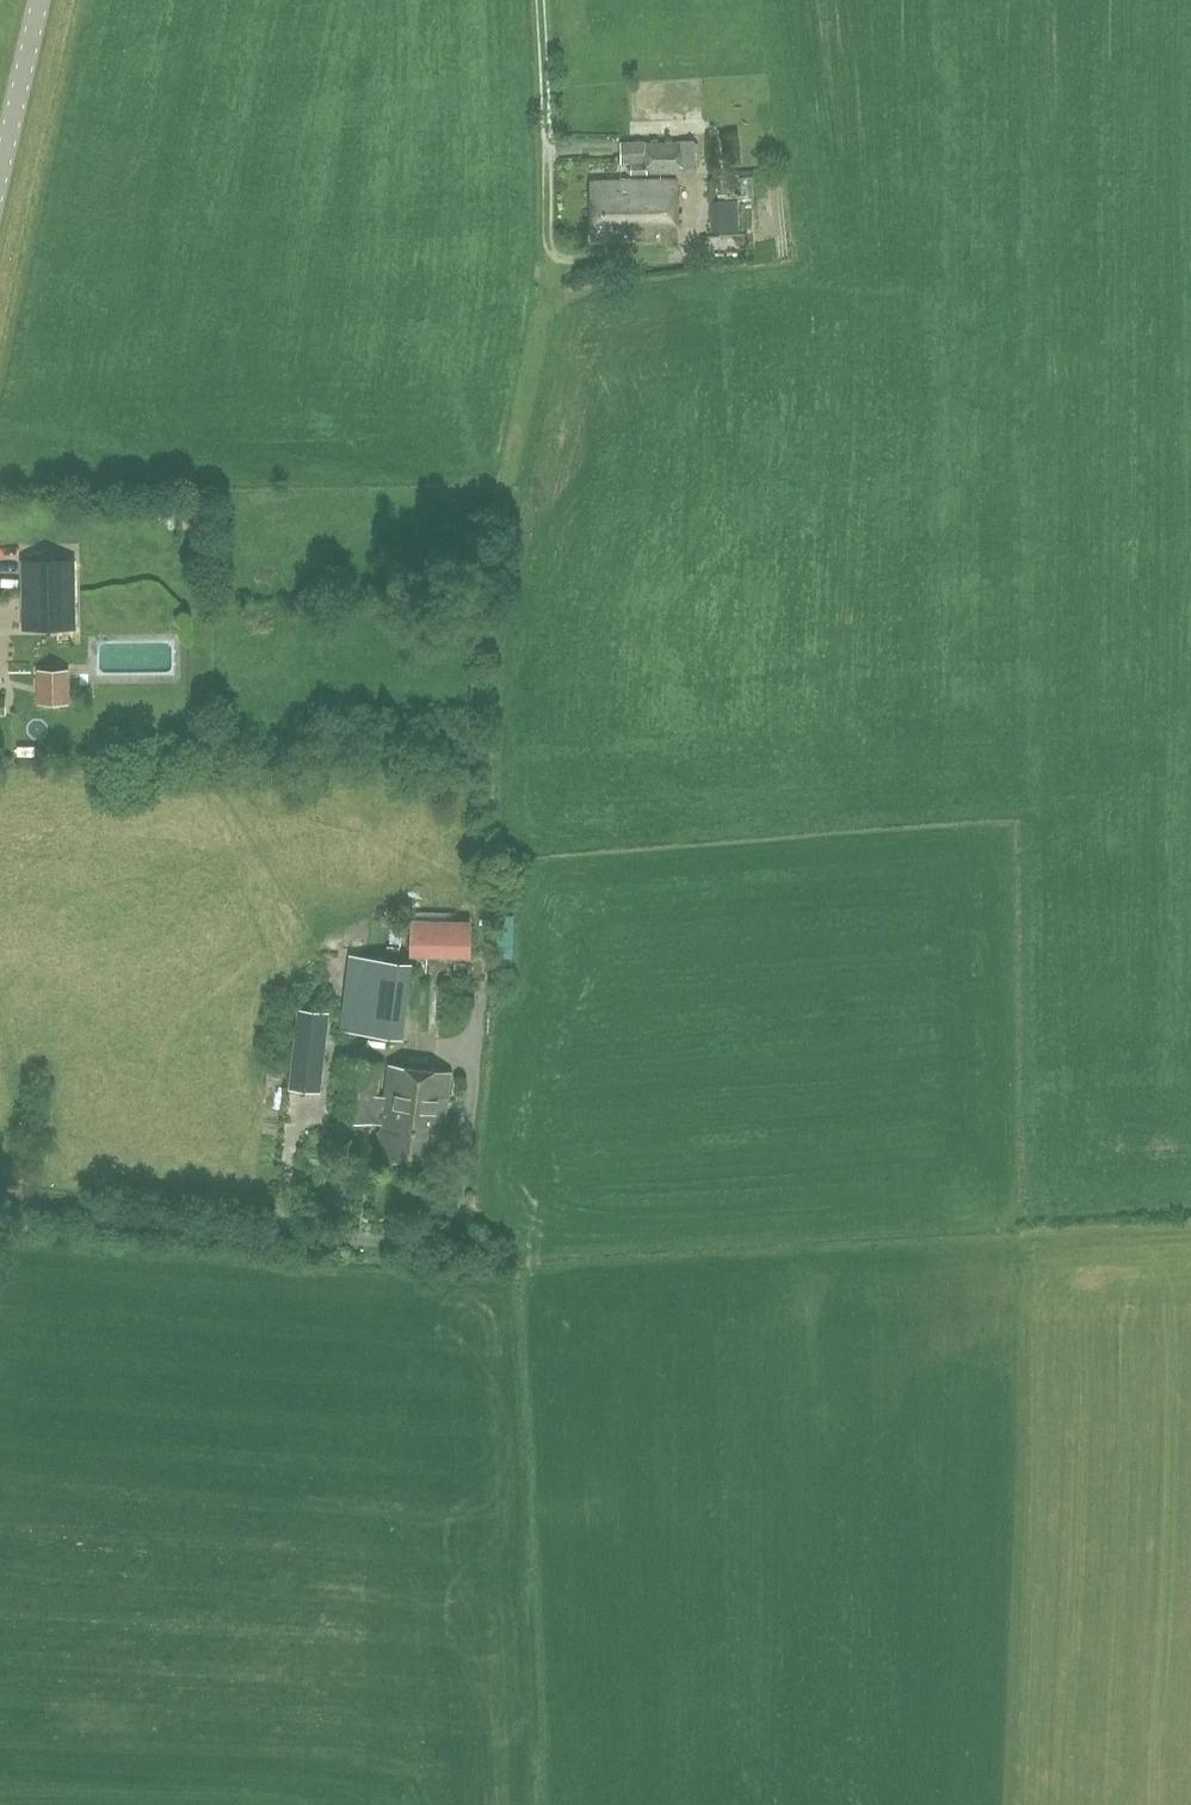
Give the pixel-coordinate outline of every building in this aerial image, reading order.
[(632,174),(693,171),(692,140),(620,143),(621,163),(631,162),(632,174)] [(732,178),(719,179),(720,192),(733,192),(732,178)] [(592,241),(679,239),(677,180),(591,182),(592,241)] [(710,214),(710,229),(711,231),(739,230),(737,198),(709,199),(710,214)] [(24,561),(24,605),(39,605),(72,604),(72,560),(24,561)] [(39,627),(73,627),(72,604),(39,605),(39,627)] [(69,704),(67,669),(38,670),(38,704),(69,704)] [(509,934),(508,906),(488,907),(489,935),(509,934)] [(471,922),(412,921),(411,953),(470,955),(471,922)] [(396,1035),(405,963),(352,956),(342,1028),(396,1035)] [(292,1069),(321,1072),(328,1015),(298,1012),(292,1069)] [(439,1164),(451,1072),(389,1063),(385,1096),(375,1095),(379,1062),(346,1058),(338,1117),(381,1122),(377,1155),(439,1164)] [(343,1144),(346,1172),(372,1170),(369,1141),(343,1144)] [(296,1150),(301,1166),(315,1161),(310,1145),(296,1150)]
